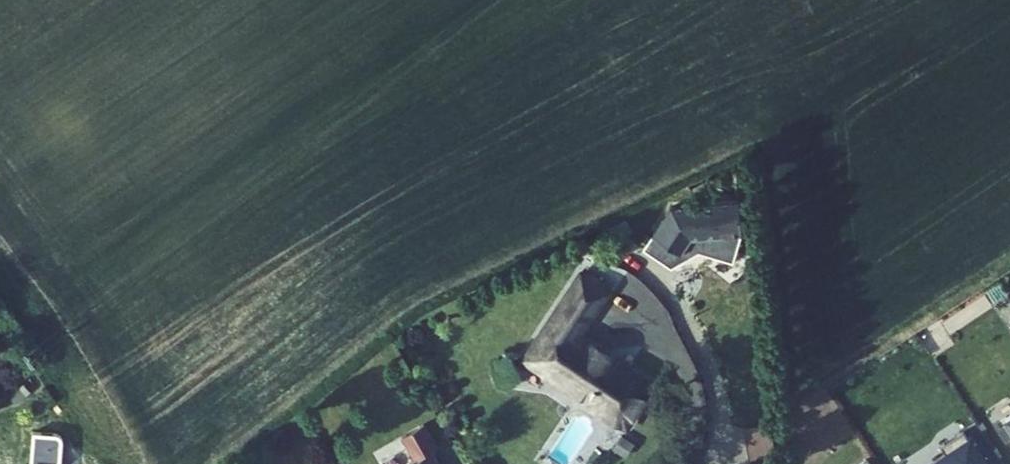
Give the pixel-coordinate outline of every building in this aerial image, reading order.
[(650,233),(678,252),(688,238),(739,232),(735,198),(668,205),(650,233)] [(581,275),(531,350),(550,363),(544,371),(625,426),(652,386),(577,336),(606,292),(581,275)] [(550,363),(531,350),(525,358),(544,371),(550,363)] [(49,433),(63,454),(83,441),(68,419),(49,433)] [(431,452),(437,449),(423,426),(401,438),(415,462),(411,463),(438,463),(431,452)] [(964,431),(941,446),(947,454),(932,463),(985,463),(964,431)] [(83,441),(63,454),(70,463),(99,463),(83,441)]
